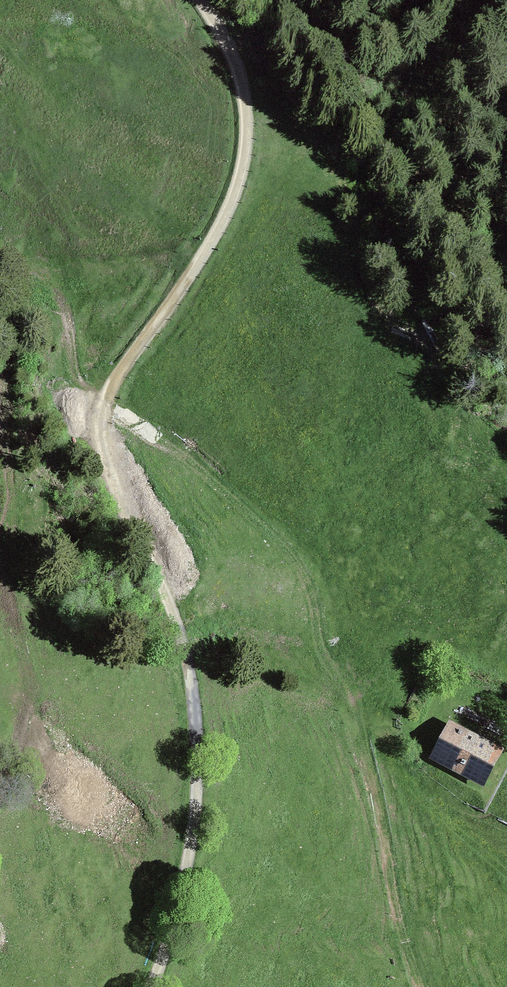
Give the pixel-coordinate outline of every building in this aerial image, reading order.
[(499,751),(451,726),(434,758),(482,784),(499,751)]
